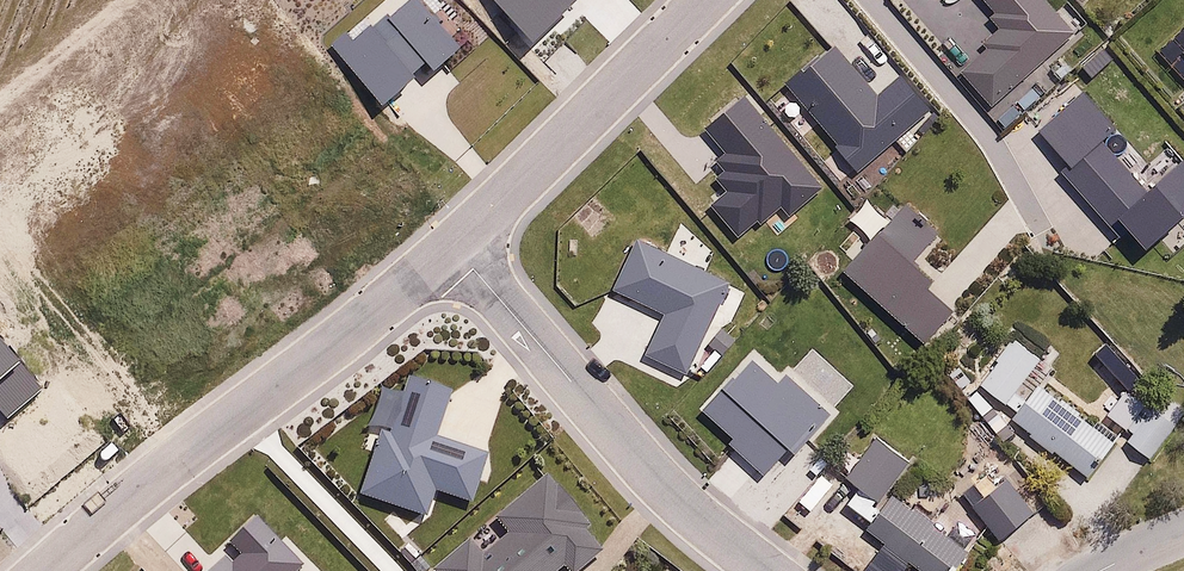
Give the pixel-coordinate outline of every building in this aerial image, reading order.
[(508,3),(536,31),(567,0),(512,0),(508,3)] [(1048,0),(985,0),(998,15),(994,18),(1005,32),(989,45),(994,51),(966,74),(996,109),(1080,38),(1048,0)] [(861,165),(912,122),(887,93),(876,102),(845,65),(831,77),(819,62),(792,84),(861,165)] [(1146,246),(1183,212),(1183,164),(1182,162),(1144,197),(1095,142),(1110,128),(1085,100),(1048,133),(1074,162),(1062,173),(1113,230),(1123,221),(1146,246)] [(907,203),(843,274),(930,350),(963,313),(915,270),(945,237),(907,203)] [(639,244),(617,293),(667,316),(647,361),(689,380),(732,285),(639,244)] [(983,387),(1021,416),(1015,423),(1092,481),(1119,447),(1041,387),(1027,405),(1017,397),(1043,363),(1017,344),(983,387)] [(752,362),(708,410),(767,463),(798,428),(806,435),(824,415),(785,380),(779,387),(752,362)] [(385,434),(364,490),(425,512),(434,487),(470,500),(485,459),(428,438),(445,393),(416,382),(395,437),(385,434)] [(1128,398),(1112,420),(1136,437),(1131,444),(1154,460),(1175,430),(1128,398)] [(880,440),(850,479),(883,504),(913,465),(880,440)] [(1011,482),(976,507),(1005,545),(1039,520),(1011,482)] [(867,533),(919,570),(963,570),(974,557),(894,498),(867,533)]
